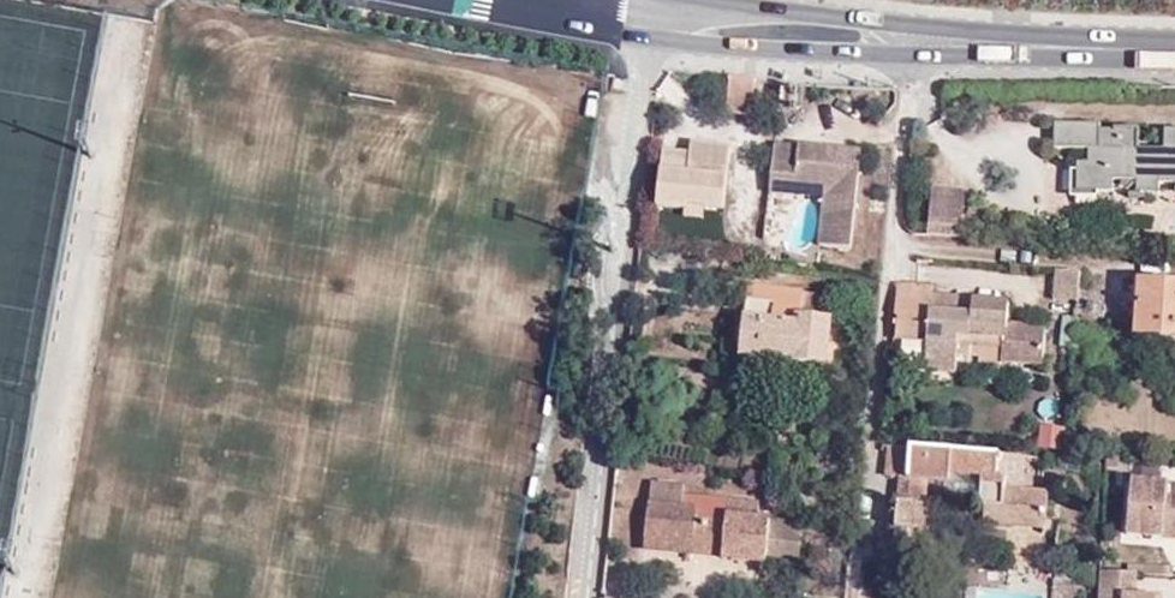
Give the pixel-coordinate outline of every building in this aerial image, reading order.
[(756,81),(731,78),(729,98),(754,101),(756,81)] [(1055,123),(1053,148),(1088,150),(1088,162),(1077,162),(1077,189),(1112,191),(1112,179),(1138,180),(1138,193),(1159,194),(1159,183),(1174,183),(1174,129),(1164,129),(1163,149),(1139,150),(1139,128),(1113,127),(1113,131),(1100,130),(1099,124),(1055,123)] [(658,206),(683,209),(687,209),(687,205),(702,206),(724,208),(731,146),(691,143),(690,153),(664,150),(658,206)] [(776,146),(770,194),(797,196),(796,187),(826,190),(825,198),(818,247),(850,251),(860,168),(844,166),(845,150),(800,144),(799,148),(776,146)] [(862,152),(845,150),(844,166),(860,168),(862,152)] [(796,187),(797,196),(825,198),(826,190),(796,187)] [(931,187),(928,226),(964,229),(967,190),(931,187)] [(687,209),(683,209),(684,215),(700,216),(702,206),(687,205),(687,209)] [(964,229),(928,226),(928,235),(963,237),(964,229)] [(1054,301),(1076,303),(1077,290),(1078,270),(1056,268),(1054,301)] [(955,372),(956,363),(957,344),(958,324),(959,313),(931,311),(931,298),(915,297),(915,290),(915,284),(900,283),(899,290),(897,314),(894,337),(927,341),(924,370),(955,372)] [(1134,337),(1174,341),(1173,359),(1174,360),(1174,285),(1138,283),(1134,337)] [(748,287),(744,318),(741,358),(825,365),(830,319),(816,317),(800,315),(802,293),(748,287)] [(915,297),(931,298),(932,290),(915,290),(915,297)] [(1076,303),(1073,347),(1121,351),(1121,335),(1087,332),(1089,290),(1077,290),(1076,303)] [(800,315),(816,317),(818,295),(802,293),(800,315)] [(959,313),(960,300),(931,298),(931,311),(959,313)] [(971,324),(972,304),(972,302),(960,300),(959,313),(958,324),(971,324)] [(958,324),(957,344),(1002,347),(1001,361),(1042,365),(1045,330),(1008,326),(1010,307),(972,304),(971,324),(958,324)] [(889,475),(902,477),(925,478),(949,480),(949,473),(981,474),(979,504),(985,505),(984,522),(1044,526),(1047,494),(1013,490),(1003,490),(1004,475),(998,475),(1000,455),(891,447),(889,475)] [(1015,457),(1000,455),(998,475),(1004,475),(1003,490),(1013,490),(1015,457)] [(925,478),(902,477),(900,503),(922,505),(925,478)] [(766,565),(770,522),(757,520),(758,505),(727,502),(726,523),(697,520),(697,508),(683,508),(685,484),(652,481),(651,503),(649,503),(645,550),(723,558),(723,561),(766,565)] [(1135,485),(1130,536),(1174,541),(1174,489),(1135,485)] [(922,505),(900,503),(898,528),(920,530),(922,505)] [(802,525),(770,522),(766,565),(799,567),(802,525)] [(1080,563),(1057,562),(1055,578),(1051,578),(1050,597),(1078,597),(1080,563)] [(1099,597),(1161,597),(1135,595),(1136,573),(1100,571),(1099,597)]
